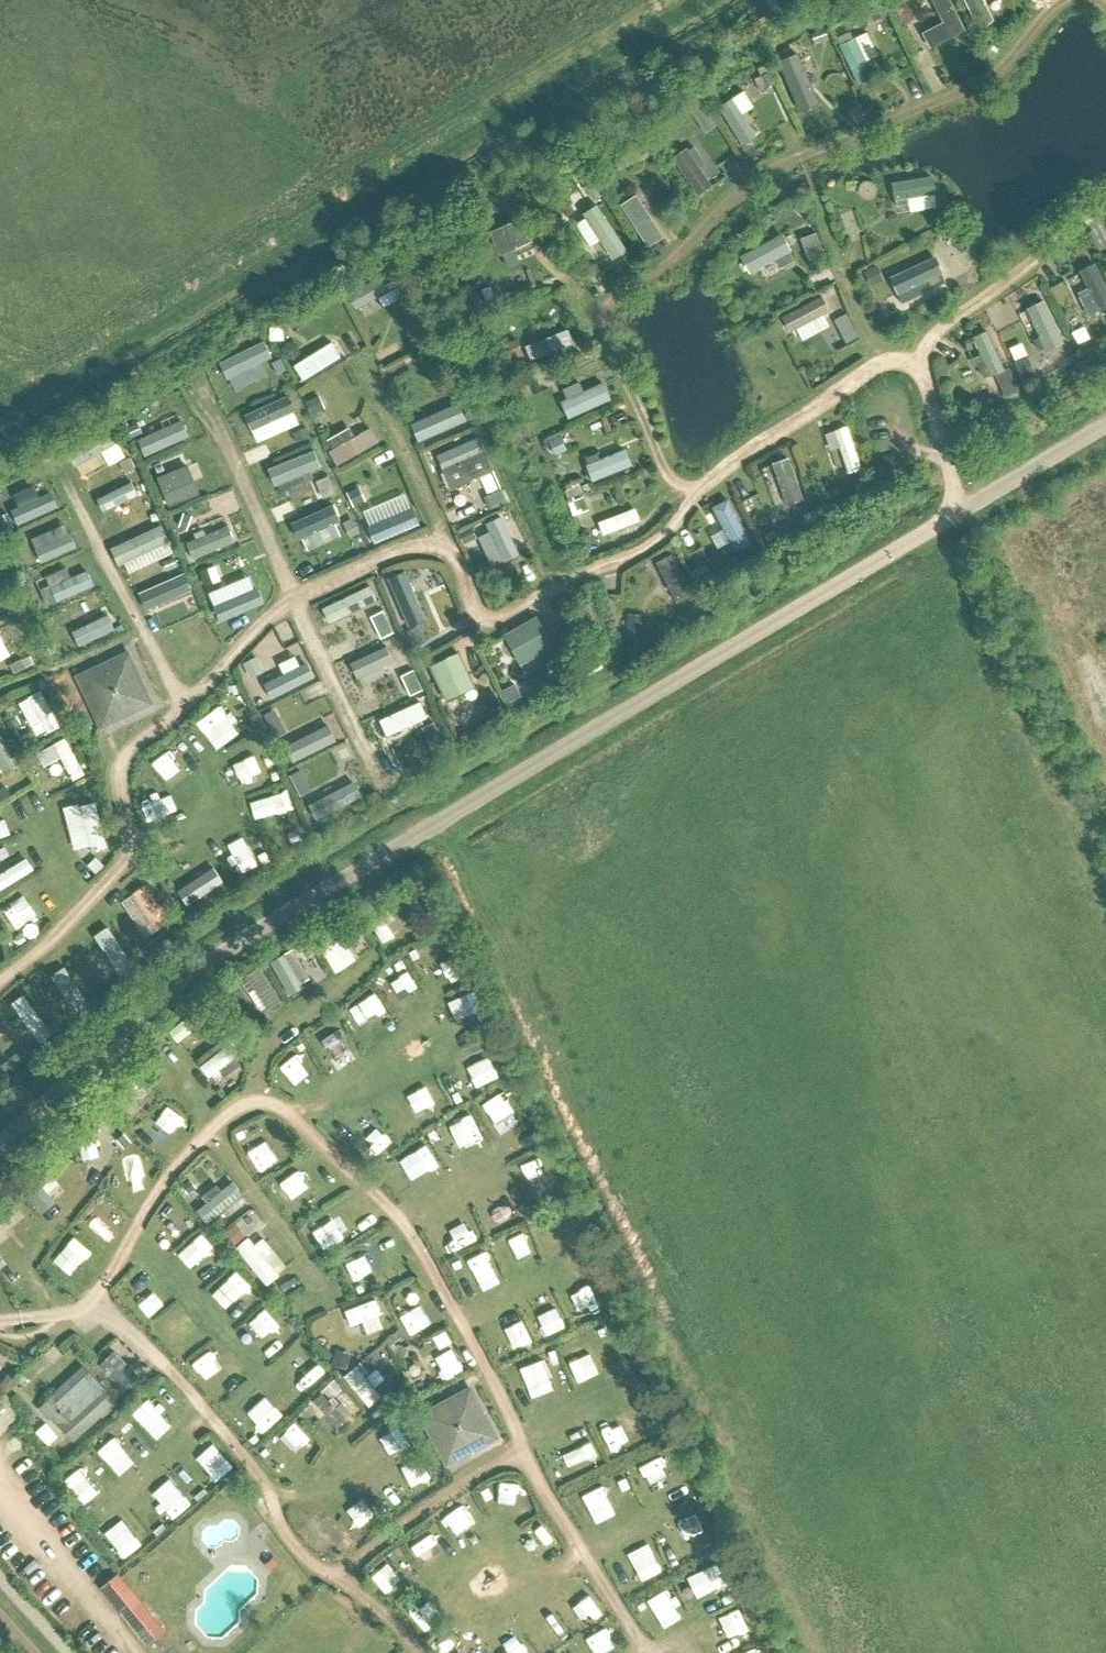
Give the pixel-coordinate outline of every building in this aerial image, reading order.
[(936,21),(916,31),(924,47),(958,30),(943,0),(926,0),(936,21)] [(973,27),(988,18),(977,0),(957,0),(973,27)] [(899,24),(910,19),(903,6),(893,11),(899,24)] [(812,37),(817,47),(827,42),(822,32),(812,37)] [(836,43),(850,76),(875,66),(861,33),(836,43)] [(795,56),(799,64),(811,59),(807,49),(793,55),(794,56),(795,56)] [(761,75),(765,87),(775,84),(771,72),(769,73),(762,75),(761,75)] [(731,94),(725,99),(734,113),(741,108),(731,94)] [(745,106),(741,108),(734,113),(746,130),(756,123),(745,106)] [(634,149),(640,160),(654,151),(648,141),(634,149)] [(668,154),(681,194),(706,185),(692,146),(668,154)] [(853,182),(858,200),(877,194),(872,177),(853,182)] [(592,200),(600,194),(592,181),(584,186),(592,200)] [(951,202),(944,209),(954,218),(960,212),(951,202)] [(591,270),(607,263),(612,278),(622,274),(595,205),(569,215),(591,270)] [(806,223),(796,229),(797,230),(802,241),(813,236),(806,223)] [(793,260),(789,251),(774,259),(779,267),(793,260)] [(1084,266),(1094,304),(1105,301),(1105,260),(1084,266)] [(487,271),(492,285),(506,280),(501,266),(487,271)] [(869,286),(878,281),(872,267),(862,271),(869,286)] [(470,275),(476,292),(489,287),(482,270),(470,275)] [(492,288),(497,300),(528,288),(523,275),(492,288)] [(838,286),(828,287),(832,308),(842,307),(838,286)] [(901,304),(912,298),(908,289),(897,294),(901,304)] [(774,316),(782,331),(825,310),(817,295),(774,316)] [(834,318),(839,330),(852,324),(846,312),(834,318)] [(1093,316),(1080,322),(1085,335),(1099,329),(1093,316)] [(998,385),(1015,378),(992,324),(975,332),(998,385)] [(283,327),(270,327),(270,340),(283,340),(283,327)] [(298,377),(326,364),(315,339),(299,346),(302,353),(289,359),(298,377)] [(506,343),(510,355),(521,351),(516,339),(506,343)] [(423,351),(431,363),(443,356),(435,343),(423,351)] [(227,355),(233,375),(252,369),(245,348),(227,355)] [(1021,376),(1022,376),(1025,382),(1034,378),(1031,371),(1024,356),(1014,361),(1021,376)] [(264,380),(246,387),(254,409),(273,402),(264,380)] [(1013,381),(1003,385),(1007,395),(1017,390),(1013,381)] [(578,388),(558,395),(565,415),(597,404),(592,390),(580,394),(578,388)] [(314,413),(324,408),(318,395),(307,400),(314,413)] [(429,417),(440,430),(458,416),(447,403),(429,417)] [(609,426),(623,415),(614,405),(601,416),(609,426)] [(128,442),(150,431),(142,416),(120,426),(128,442)] [(843,423),(828,429),(844,471),(859,466),(843,423)] [(326,463),(368,446),(362,430),(331,443),(328,436),(317,440),(326,463)] [(89,458),(105,449),(97,435),(81,444),(89,458)] [(554,455),(563,451),(556,436),(548,440),(554,455)] [(437,471),(475,453),(468,439),(431,457),(437,471)] [(580,484),(622,466),(616,450),(573,468),(580,484)] [(785,455),(768,463),(787,505),(804,497),(785,455)] [(493,473),(483,477),(489,492),(499,488),(493,473)] [(564,490),(568,498),(582,492),(578,483),(566,489),(564,490)] [(152,494),(160,514),(183,504),(174,484),(152,494)] [(358,487),(348,491),(355,505),(364,501),(358,487)] [(302,519),(323,508),(313,488),(291,499),(302,519)] [(0,493),(0,517),(19,508),(10,489),(0,493)] [(574,516),(571,517),(572,520),(577,518),(581,527),(585,525),(586,528),(597,523),(591,509),(589,510),(582,496),(568,503),(574,516)] [(610,500),(602,504),(610,522),(618,518),(610,500)] [(702,513),(725,553),(745,542),(722,502),(702,513)] [(403,525),(397,512),(382,518),(377,507),(353,517),(364,542),(403,525)] [(813,511),(803,515),(807,526),(817,521),(813,511)] [(327,523),(308,534),(319,554),(339,543),(327,523)] [(472,526),(458,532),(462,541),(476,534),(472,526)] [(134,561),(142,578),(163,567),(155,551),(134,561)] [(655,584),(663,581),(669,596),(681,592),(667,553),(647,561),(655,584)] [(117,579),(130,587),(137,575),(124,567),(117,579)] [(709,568),(697,574),(701,584),(714,578),(709,568)] [(53,583),(28,595),(39,618),(64,606),(53,583)] [(154,599),(160,616),(180,609),(173,591),(154,599)] [(338,625),(366,611),(357,594),(330,608),(338,625)] [(211,627),(231,613),(219,596),(199,609),(211,627)] [(625,647),(630,647),(637,648),(637,643),(638,638),(639,638),(642,615),(627,613),(625,636),(626,636),(625,638),(625,647)] [(504,632),(521,662),(554,644),(537,614),(504,632)] [(353,657),(383,644),(373,621),(343,634),(353,657)] [(443,625),(410,637),(415,649),(447,637),(443,625)] [(429,663),(446,699),(475,685),(458,649),(429,663)] [(103,725),(154,701),(130,650),(79,674),(103,725)] [(367,664),(377,684),(399,673),(390,653),(367,664)] [(259,656),(238,668),(246,681),(266,669),(259,656)] [(10,665),(15,675),(27,668),(22,659),(22,658),(10,665)] [(502,690),(508,702),(520,695),(514,684),(502,690)] [(388,699),(396,720),(416,713),(409,692),(388,699)] [(501,704),(496,695),(495,696),(483,701),(488,710),(501,704)] [(259,720),(270,715),(263,700),(252,705),(259,720)] [(234,716),(214,724),(222,746),(242,738),(234,716)] [(278,753),(297,744),(290,728),(271,737),(278,753)] [(32,729),(21,735),(26,745),(37,739),(32,729)] [(412,756),(431,748),(428,739),(409,747),(412,756)] [(63,780),(75,771),(51,741),(40,750),(63,780)] [(249,749),(237,756),(249,777),(261,770),(249,749)] [(297,782),(317,774),(311,757),(291,765),(297,782)] [(11,795),(6,785),(0,788),(0,801),(11,795)] [(75,789),(64,790),(66,808),(78,807),(75,789)] [(243,796),(245,814),(277,810),(274,792),(243,796)] [(151,793),(129,802),(136,821),(159,812),(151,793)] [(301,803),(308,821),(330,812),(323,794),(301,803)] [(254,866),(275,857),(260,827),(240,837),(254,866)] [(75,852),(96,847),(92,829),(71,834),(75,852)] [(190,874),(173,882),(182,901),(199,893),(190,874)] [(417,900),(418,890),(404,888),(402,898),(417,900)] [(36,917),(24,899),(0,913),(0,924),(7,935),(36,917)] [(378,902),(357,915),(374,944),(387,936),(379,923),(388,918),(378,902)] [(322,933),(309,939),(326,973),(338,968),(322,933)] [(307,941),(298,946),(305,958),(314,952),(307,941)] [(275,963),(265,969),(283,995),(293,989),(275,963)] [(256,1013),(272,1003),(251,972),(236,981),(256,1013)] [(60,974),(46,981),(57,1000),(70,993),(60,974)] [(391,1014),(413,1000),(400,980),(379,993),(391,1014)] [(358,1030),(378,1014),(364,996),(344,1011),(358,1030)] [(308,1033),(320,1052),(341,1039),(329,1020),(308,1033)] [(213,1076),(233,1068),(224,1045),(204,1053),(213,1076)] [(292,1076),(308,1067),(297,1047),(282,1055),(292,1076)] [(485,1056),(470,1063),(478,1081),(493,1074),(485,1056)] [(97,1100),(106,1111),(139,1081),(130,1070),(97,1100)] [(474,1102),(488,1131),(507,1121),(494,1093),(474,1102)] [(362,1153),(383,1140),(370,1119),(349,1131),(362,1153)] [(67,1130),(76,1160),(92,1155),(83,1125),(67,1130)] [(415,1182),(435,1168),(417,1144),(398,1159),(415,1182)] [(206,1154),(188,1171),(197,1181),(216,1165),(206,1154)] [(521,1197),(538,1190),(526,1160),(510,1167),(521,1197)] [(202,1195),(206,1201),(217,1193),(213,1187),(202,1195)] [(28,1230),(39,1221),(16,1190),(4,1199),(28,1230)] [(89,1200),(75,1215),(100,1238),(114,1223),(89,1200)] [(498,1200),(478,1209),(487,1230),(508,1221),(498,1200)] [(453,1247),(474,1239),(462,1208),(441,1216),(453,1247)] [(236,1249),(253,1237),(233,1211),(216,1223),(236,1249)] [(170,1248),(185,1270),(212,1252),(197,1230),(170,1248)] [(376,1249),(389,1280),(407,1272),(394,1241),(376,1249)] [(433,1259),(447,1255),(442,1242),(429,1246),(433,1259)] [(63,1244),(43,1262),(64,1285),(84,1267),(63,1244)] [(471,1290),(492,1279),(480,1255),(459,1265),(471,1290)] [(571,1275),(555,1286),(565,1301),(581,1290),(571,1275)] [(121,1295),(135,1310),(152,1295),(138,1280),(121,1295)] [(406,1322),(429,1303),(423,1296),(400,1315),(406,1322)] [(371,1299),(336,1309),(340,1325),(375,1315),(371,1299)] [(491,1346),(519,1332),(510,1313),(494,1322),(491,1316),(479,1322),(491,1346)] [(409,1322),(399,1328),(408,1342),(417,1337),(409,1322)] [(357,1331),(342,1337),(347,1349),(361,1343),(357,1331)] [(63,1354),(53,1344),(44,1353),(53,1363),(63,1354)] [(270,1359),(286,1381),(304,1368),(288,1346),(270,1359)] [(381,1356),(374,1348),(364,1357),(371,1365),(381,1356)] [(99,1365),(124,1390),(139,1375),(114,1350),(99,1365)] [(557,1382),(574,1376),(565,1352),(549,1358),(557,1382)] [(25,1365),(37,1374),(46,1362),(33,1353),(25,1365)] [(346,1367),(349,1357),(334,1353),(331,1363),(346,1367)] [(449,1353),(424,1359),(428,1379),(454,1373),(449,1353)] [(83,1366),(39,1407),(50,1419),(52,1417),(74,1441),(116,1401),(83,1366)] [(503,1374),(509,1394),(527,1388),(521,1368),(503,1374)] [(22,1372),(16,1378),(21,1383),(27,1378),(22,1372)] [(361,1407),(372,1396),(348,1372),(337,1383),(361,1407)] [(155,1382),(137,1397),(160,1425),(178,1409),(155,1382)] [(241,1385),(215,1409),(234,1429),(260,1405),(241,1385)] [(445,1467),(499,1438),(471,1386),(418,1414),(445,1467)] [(306,1420),(316,1412),(308,1402),(298,1411),(306,1420)] [(336,1406),(337,1408),(346,1419),(351,1414),(341,1402),(339,1404),(336,1406)] [(389,1420),(382,1426),(391,1437),(398,1430),(389,1420)] [(583,1436),(594,1454),(613,1442),(602,1425),(583,1436)] [(358,1459),(381,1443),(373,1432),(350,1447),(358,1459)] [(90,1447),(102,1466),(123,1453),(112,1434),(90,1447)] [(386,1441),(379,1452),(392,1460),(399,1448),(386,1441)] [(278,1442),(260,1456),(282,1483),(299,1468),(278,1442)] [(559,1446),(542,1458),(555,1477),(572,1465),(559,1446)] [(211,1448),(193,1465),(209,1482),(227,1466),(211,1448)] [(662,1451),(648,1455),(656,1484),(670,1480),(662,1451)] [(417,1455),(396,1468),(405,1483),(426,1471),(417,1455)] [(58,1479),(73,1494),(92,1474),(76,1459),(58,1479)] [(353,1507),(346,1513),(358,1527),(374,1513),(345,1481),(336,1489),(353,1507)] [(509,1505),(520,1505),(521,1484),(494,1484),(493,1515),(508,1516),(509,1505)] [(164,1518),(181,1507),(166,1486),(150,1497),(164,1518)] [(576,1522),(594,1508),(582,1492),(563,1506),(576,1522)] [(451,1541),(469,1529),(451,1503),(433,1515),(451,1541)] [(316,1508),(297,1524),(321,1551),(340,1535),(316,1508)] [(697,1523),(683,1532),(693,1548),(707,1539),(697,1523)] [(119,1558),(137,1543),(122,1524),(104,1539),(119,1558)] [(545,1526),(520,1545),(533,1562),(557,1543),(545,1526)] [(402,1546),(416,1563),(429,1552),(415,1535),(402,1546)] [(366,1572),(383,1585),(393,1573),(376,1560),(366,1572)] [(218,1628),(254,1582),(232,1564),(196,1610),(218,1628)] [(101,1588),(147,1645),(164,1630),(119,1574),(101,1588)] [(584,1625),(602,1611),(582,1585),(564,1599),(584,1625)] [(650,1594),(659,1614),(680,1605),(670,1585),(650,1594)] [(726,1634),(741,1626),(726,1600),(712,1608),(726,1634)] [(587,1637),(598,1652),(603,1652),(615,1645),(601,1626),(587,1637)] [(757,1643),(734,1651),(735,1652),(760,1652),(757,1643)]
